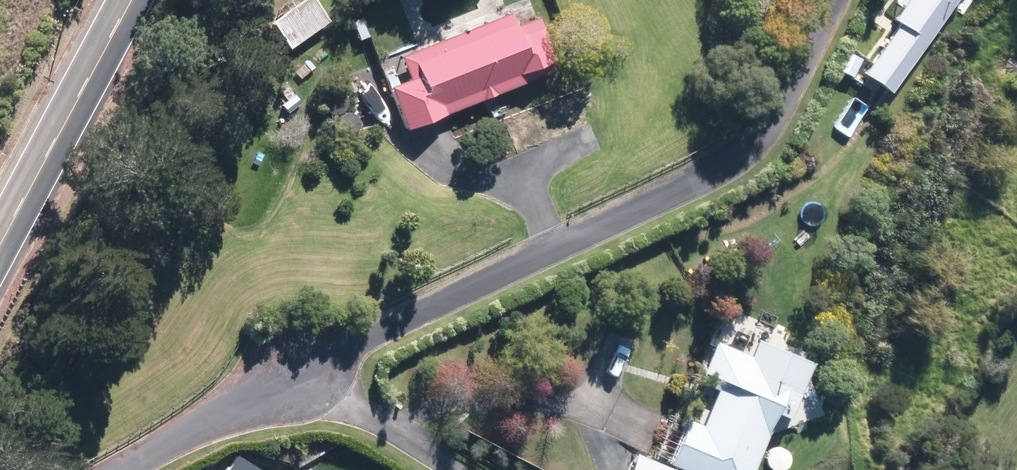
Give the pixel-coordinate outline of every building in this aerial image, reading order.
[(313,0),(278,0),(261,12),(284,44),(323,15),(313,0)] [(896,0),(921,12),(926,0),(897,0),(896,0)] [(436,98),(549,53),(531,9),(408,57),(413,69),(383,81),(400,124),(440,108),(436,98)] [(365,32),(359,14),(349,17),(356,36),(365,32)] [(859,60),(845,53),(836,72),(850,78),(859,60)] [(317,77),(301,88),(307,97),(323,86),(317,77)] [(856,108),(832,95),(799,157),(823,170),(856,108)] [(283,154),(274,159),(283,175),(295,168),(292,164),(289,164),(283,154)] [(273,187),(267,191),(274,201),(280,197),(273,187)] [(762,426),(765,426),(773,408),(769,406),(785,368),(770,361),(767,370),(748,362),(753,352),(713,335),(699,368),(711,373),(707,383),(713,386),(697,421),(684,416),(666,458),(693,469),(743,469),(762,426)] [(640,456),(634,469),(676,469),(640,456)]
